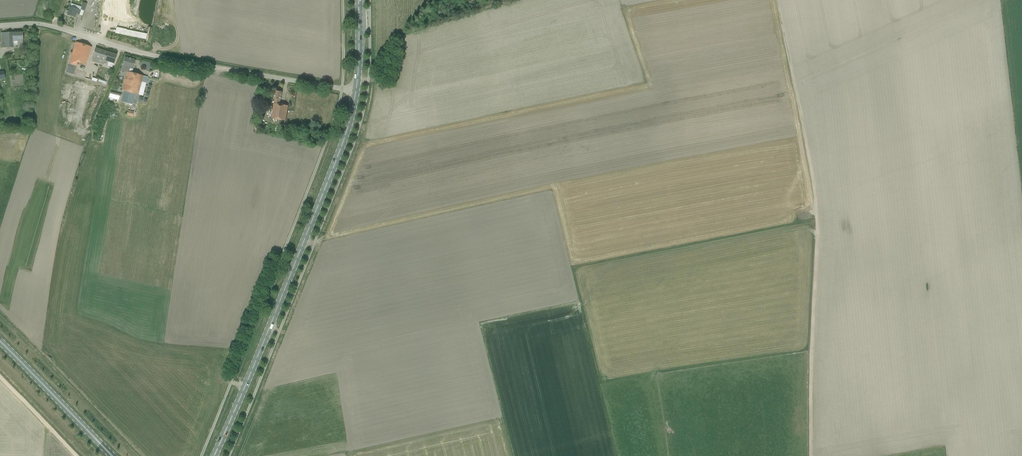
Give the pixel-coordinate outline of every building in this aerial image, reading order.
[(116,14),(118,0),(106,0),(103,12),(102,17),(115,19),(116,14)] [(131,17),(134,0),(122,0),(119,20),(130,22),(131,17)] [(152,21),(156,0),(141,0),(136,23),(151,26),(152,21)] [(67,15),(74,17),(75,13),(79,15),(80,11),(70,7),(68,11),(66,11),(65,14),(67,15)] [(115,27),(113,33),(142,39),(144,33),(115,27)] [(1,33),(1,38),(1,47),(13,47),(13,45),(23,45),(22,32),(1,33)] [(75,42),(68,64),(66,72),(73,74),(77,62),(85,65),(91,47),(75,42)] [(95,48),(94,53),(91,61),(103,65),(105,61),(108,62),(107,66),(112,68),(115,60),(116,55),(95,48)] [(146,82),(147,77),(132,73),(135,60),(125,57),(123,62),(122,67),(121,71),(123,71),(125,72),(125,73),(126,73),(122,90),(123,91),(121,102),(132,105),(132,104),(133,99),(135,94),(142,96),(146,82)] [(77,70),(72,88),(71,88),(65,112),(76,115),(82,91),(81,91),(84,81),(85,81),(86,80),(84,79),(86,73),(77,70)] [(81,124),(89,127),(107,85),(99,81),(81,124)] [(275,91),(274,96),(274,99),(271,119),(285,121),(287,111),(288,106),(279,104),(282,92),(275,91)] [(119,101),(121,94),(110,92),(108,98),(119,101)]
